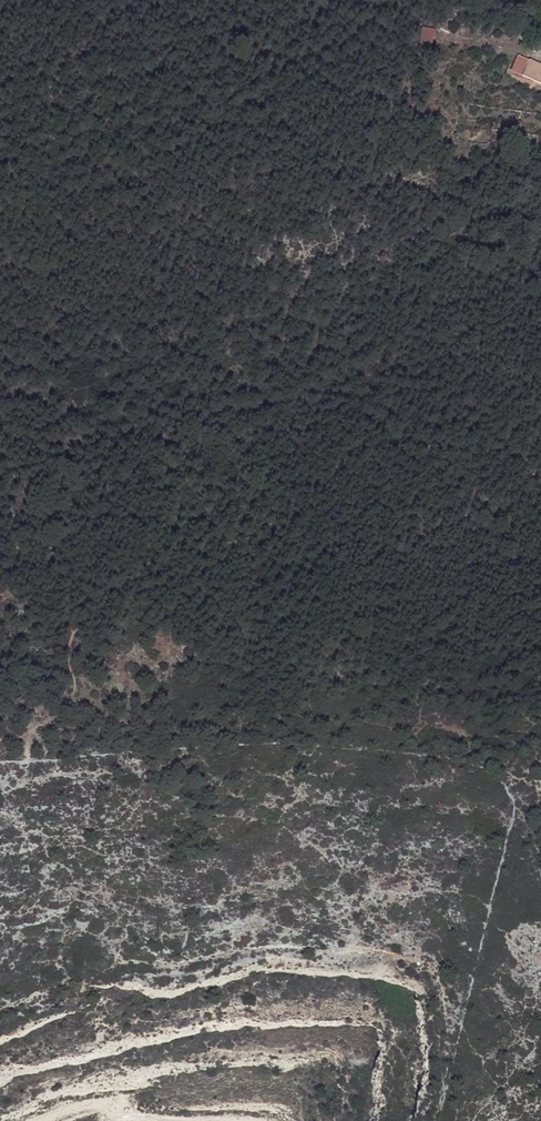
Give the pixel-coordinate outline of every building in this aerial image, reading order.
[(506,77),(537,88),(540,78),(540,65),(514,55),(506,77)]
